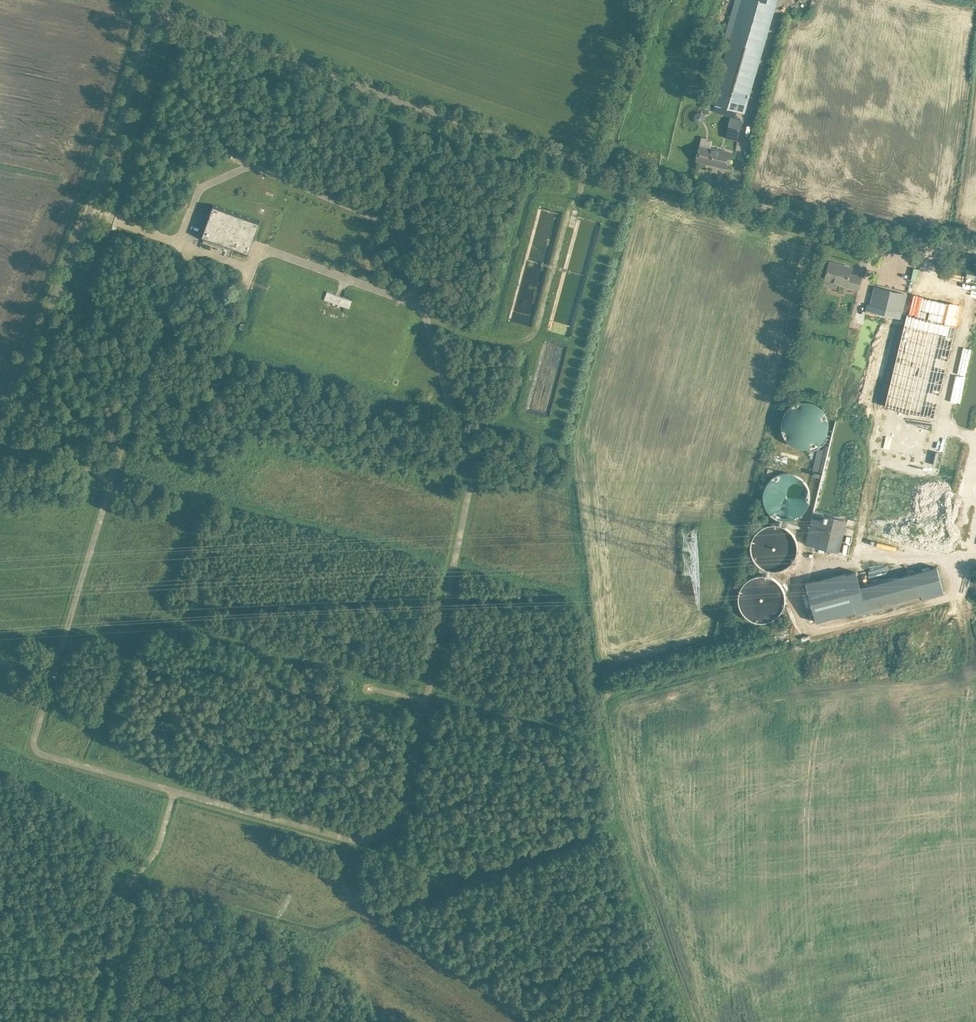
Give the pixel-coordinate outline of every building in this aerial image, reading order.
[(744,113),(747,103),(777,0),(735,0),(730,15),(737,17),(714,94),(712,103),(744,113)] [(704,101),(702,107),(710,109),(712,103),(704,101)] [(731,118),(727,133),(729,137),(737,139),(742,120),(731,118)] [(696,160),(727,168),(731,152),(710,147),(712,139),(702,137),(696,160)] [(201,238),(247,255),(259,222),(213,205),(201,238)] [(847,285),(847,286),(859,289),(862,277),(850,274),(852,269),(840,266),(840,264),(830,262),(825,279),(847,285)] [(324,299),(349,308),(352,299),(326,290),(324,299)] [(908,314),(885,406),(934,418),(956,325),(948,323),(953,304),(920,296),(915,315),(908,314)] [(785,437),(788,441),(791,445),(796,448),(801,449),(806,450),(811,449),(816,447),(820,444),(823,440),(826,435),(827,430),(826,425),(825,420),(822,415),(819,411),(814,409),(809,407),(804,406),(799,407),(794,409),(790,412),(787,416),(784,421),(783,426),(784,432),(785,437)] [(884,455),(867,535),(939,550),(955,471),(920,464),(921,462),(884,455)] [(780,474),(778,474),(775,475),(773,477),(771,478),(769,480),(767,482),(766,484),(765,487),(764,489),(763,492),(763,494),(763,497),(763,499),(763,502),(764,504),(765,507),(766,509),(768,511),(770,513),(772,515),(774,516),(776,518),(779,519),(781,519),(784,520),(786,520),(789,520),(791,519),(794,519),(796,518),(799,517),(801,515),(803,513),(805,512),(806,509),(808,507),(809,505),(809,502),(810,500),(810,497),(810,495),(810,492),(809,489),(808,487),(807,485),(806,482),(804,480),(802,479),(800,477),(798,476),(796,475),(793,474),(791,473),(788,473),(785,473),(783,473),(780,474)] [(805,542),(840,550),(847,517),(812,510),(805,542)] [(773,571),(776,571),(778,571),(781,570),(784,569),(786,568),(789,566),(791,565),(793,563),(794,560),(796,558),(797,555),(798,553),(798,550),(798,547),(798,544),(798,542),(797,539),(796,537),(794,534),(793,532),(791,530),(789,528),(786,527),(784,525),(781,524),(779,524),(776,523),(773,523),(770,524),(768,524),(765,525),(763,526),(760,528),(758,530),(756,532),(755,534),(753,536),(752,539),(751,541),(751,544),(751,547),(751,550),(751,552),(752,555),(753,558),(754,560),(756,562),(758,564),(760,566),(762,568),(765,569),(767,570),(770,570),(773,571)] [(856,612),(944,593),(938,566),(859,583),(856,569),(806,580),(814,621),(856,612)] [(764,578),(762,578),(759,578),(757,579),(755,579),(753,580),(750,581),(748,582),(746,584),(745,585),(743,587),(742,589),(740,591),(739,593),(738,595),(738,597),(737,600),(737,602),(737,604),(737,607),(738,609),(739,611),(740,613),(741,616),(742,618),(744,619),(745,621),(747,622),(749,624),(751,625),(753,626),(756,627),(758,627),(760,627),(763,627),(765,627),(767,627),(770,626),(772,625),(774,624),(776,623),(778,621),(780,620),(781,618),(782,616),(784,614),(785,612),(785,609),(786,607),(786,605),(786,602),(786,600),(786,598),(785,595),(784,593),(783,591),(782,589),(781,587),(779,585),(777,584),(775,582),(773,581),(771,580),(769,579),(767,579),(764,578)] [(961,596),(962,603),(975,600),(975,592),(961,596)]
